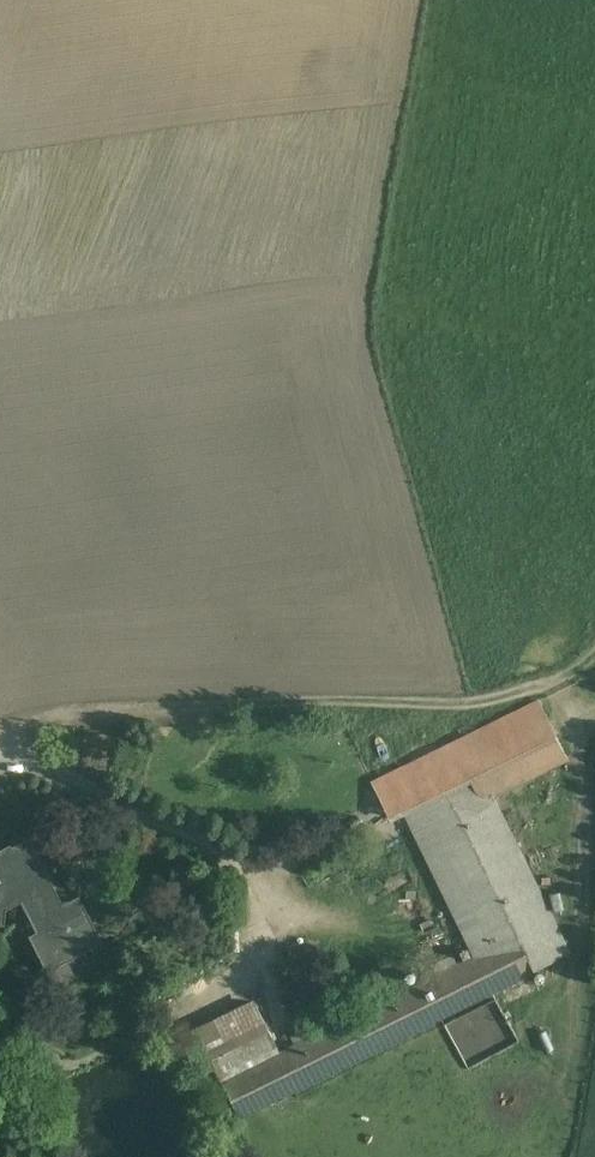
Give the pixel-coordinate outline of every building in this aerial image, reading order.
[(470,960),(282,1052),(224,1082),(241,1116),(442,1018),(569,955),(496,804),(493,795),(567,757),(540,701),(374,782),(384,800),(392,817),(405,811),(470,960)] [(9,918),(11,902),(27,895),(43,926),(32,932),(49,968),(105,938),(81,892),(68,899),(33,833),(14,843),(10,836),(0,841),(0,917),(9,918)] [(250,986),(173,1025),(222,1125),(241,1116),(224,1082),(282,1052),(250,986)] [(502,1000),(468,1013),(477,1035),(468,1039),(476,1059),(518,1043),(502,1000)]
